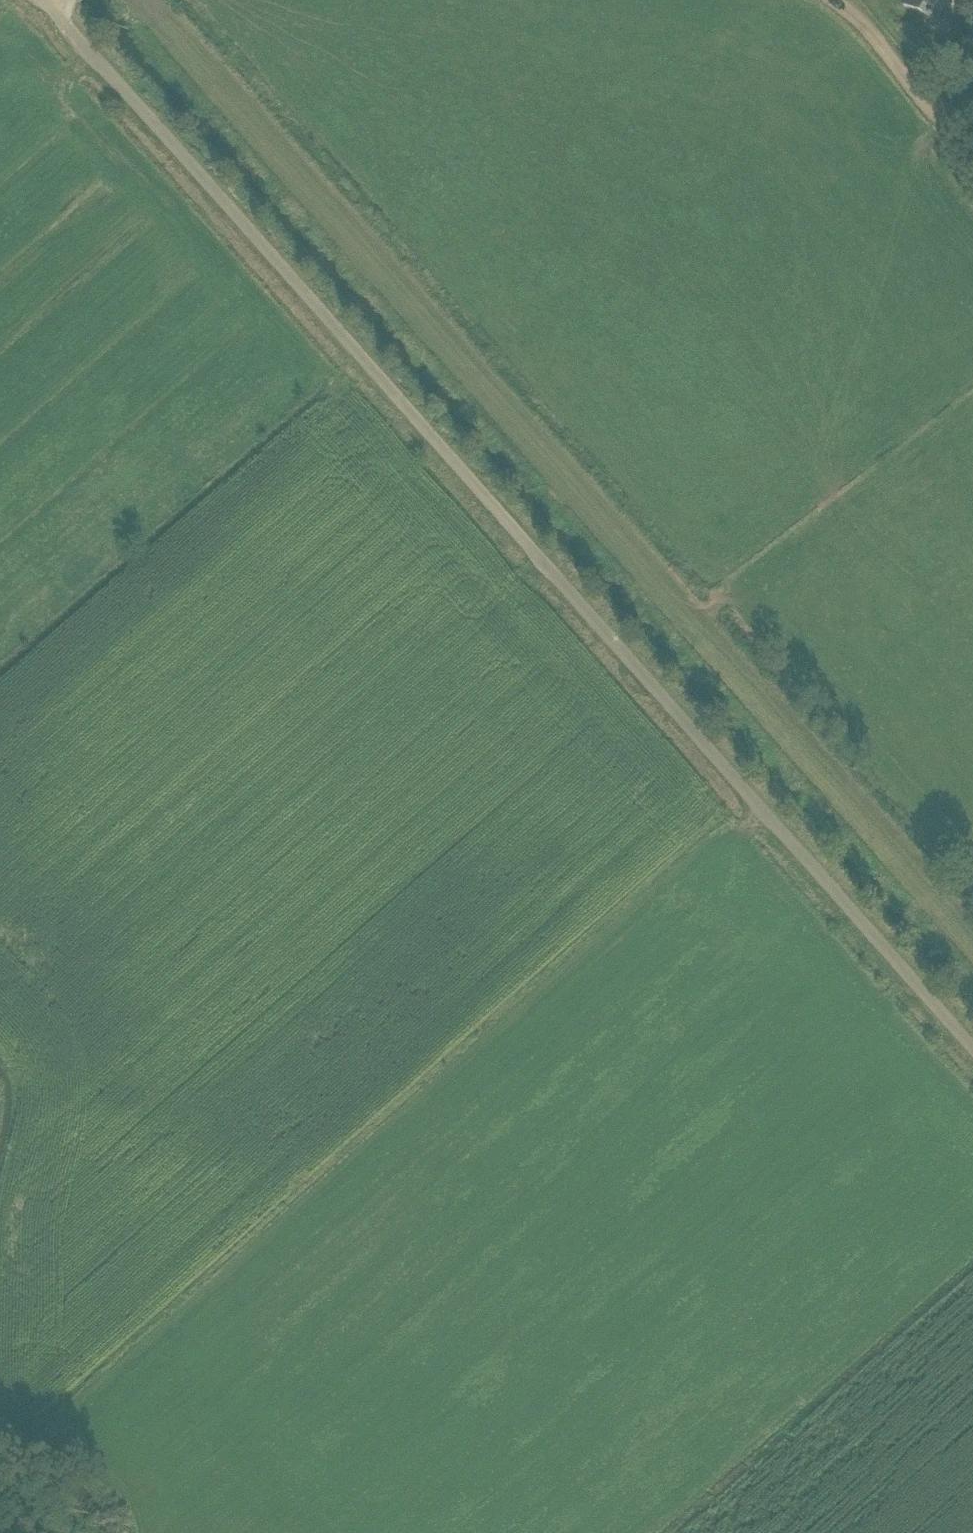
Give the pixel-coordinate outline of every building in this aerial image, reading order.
[(950,0),(907,0),(904,6),(939,23),(950,0)]
